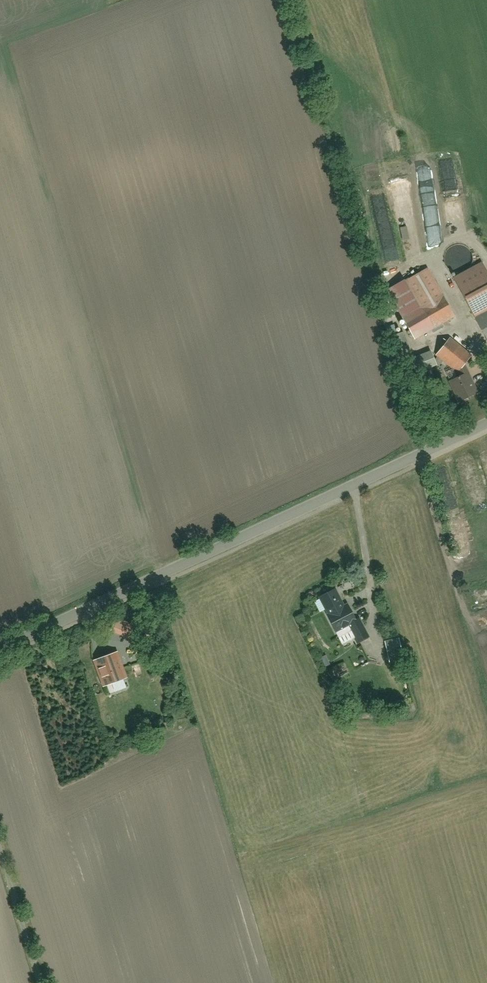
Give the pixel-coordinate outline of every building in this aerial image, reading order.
[(444,262),(450,271),(462,275),(472,271),(477,264),(478,254),(473,246),(463,241),(452,243),(445,251),(444,262)] [(446,292),(443,293),(430,269),(406,282),(419,306),(405,314),(418,338),(459,317),(446,292)] [(474,316),(486,338),(486,309),(474,316)] [(450,339),(436,355),(453,369),(457,372),(463,365),(471,356),(450,339)] [(415,361),(419,375),(437,370),(434,356),(415,361)] [(457,372),(453,369),(446,372),(460,401),(477,393),(463,365),(457,372)] [(352,634),(358,646),(372,639),(361,614),(354,617),(341,590),(321,599),(340,640),(352,634)] [(126,627),(124,633),(133,635),(134,630),(126,627)] [(386,643),(388,662),(408,660),(406,641),(386,643)] [(118,645),(94,653),(103,683),(127,675),(118,645)]
